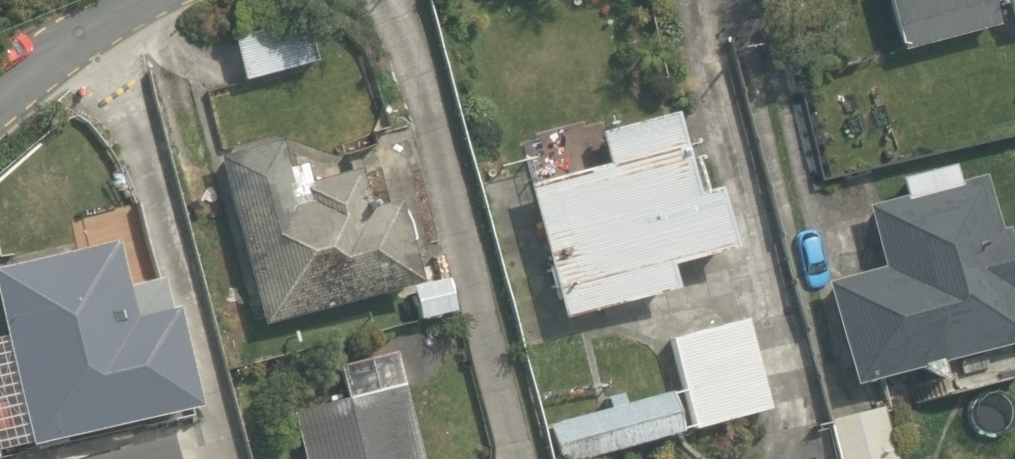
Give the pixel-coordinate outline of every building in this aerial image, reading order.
[(913,57),(1014,26),(1014,0),(895,0),(913,57)] [(309,18),(240,38),(254,88),(323,68),(309,18)] [(164,167),(142,85),(64,107),(87,188),(164,167)] [(695,120),(622,137),(630,168),(538,190),(572,332),(693,303),(686,276),(730,266),(695,120)] [(311,147),(223,169),(268,347),(427,307),(391,165),(320,184),(311,147)] [(966,165),(906,177),(913,209),(880,215),(892,274),(842,283),(862,389),(940,374),(944,399),(1014,385),(1014,276),(1003,278),(987,195),(973,198),(966,165)] [(151,319),(132,244),(3,275),(47,455),(222,413),(196,308),(151,319)] [(552,458),(606,458),(774,422),(752,320),(674,337),(686,394),(545,425),(552,458)] [(416,392),(303,416),(312,458),(430,458),(416,392)] [(889,407),(822,427),(831,458),(904,458),(889,407)]
